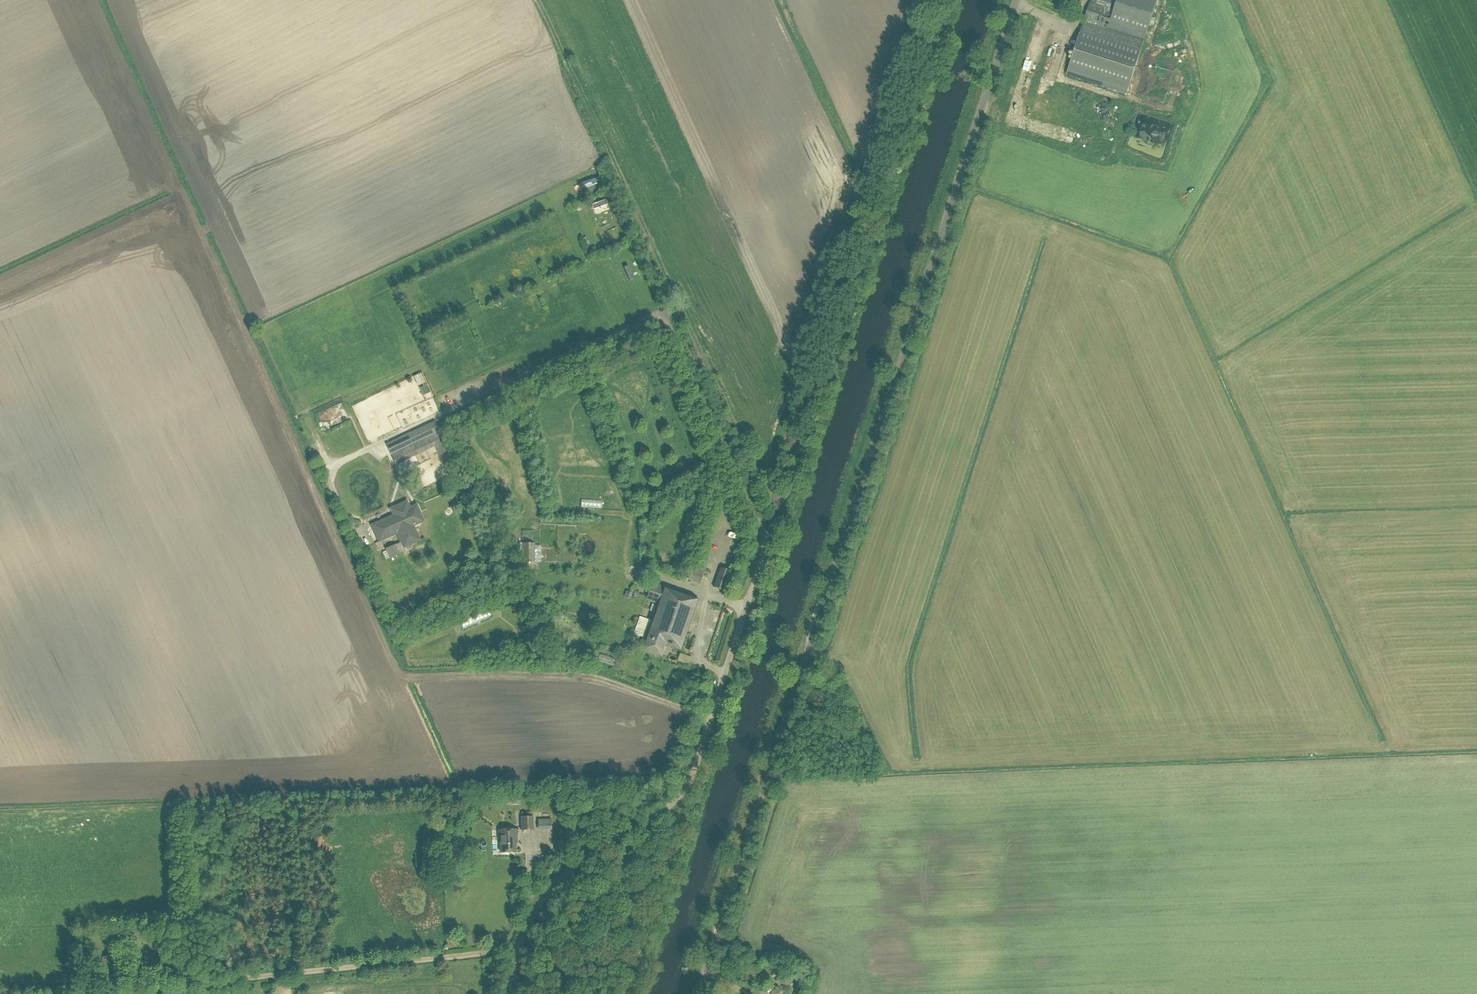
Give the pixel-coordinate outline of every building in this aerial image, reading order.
[(1158,0),(1117,0),(1116,1),(1112,0),(1098,0),(1097,0),(1096,0),(1091,0),(1066,76),(1127,96),(1158,0)] [(1161,88),(1168,73),(1143,63),(1137,78),(1161,88)] [(556,245),(548,248),(552,260),(560,257),(556,245)] [(563,293),(571,294),(573,283),(565,282),(563,293)] [(417,295),(424,303),(432,296),(424,288),(417,295)] [(321,427),(345,416),(338,400),(314,411),(321,427)] [(466,486),(435,422),(386,445),(396,466),(435,447),(456,491),(466,486)] [(463,492),(450,497),(454,505),(466,500),(463,492)] [(404,511),(402,506),(400,505),(394,508),(393,510),(392,511),(395,518),(388,521),(387,519),(372,526),(379,541),(397,533),(401,542),(408,539),(411,544),(419,540),(412,526),(421,522),(422,519),(419,514),(417,513),(412,515),(409,509),(404,511)] [(386,509),(365,518),(368,524),(388,515),(386,509)] [(535,563),(535,544),(522,544),(522,563),(535,563)] [(724,591),(730,571),(720,568),(714,588),(724,591)] [(688,581),(699,585),(703,572),(692,569),(688,581)] [(680,650),(698,599),(651,583),(645,601),(658,606),(653,621),(639,617),(634,634),(646,638),(642,649),(661,656),(663,649),(664,649),(665,645),(680,650)] [(471,619),(486,613),(483,606),(468,612),(471,619)] [(534,825),(549,825),(549,814),(534,814),(534,825)] [(521,830),(533,830),(532,817),(521,817),(521,830)] [(515,837),(517,837),(516,829),(498,830),(498,837),(500,837),(500,853),(515,852),(515,837)] [(460,863),(460,852),(443,853),(443,863),(460,863)] [(116,955),(102,957),(103,969),(117,968),(116,955)] [(94,957),(81,959),(82,966),(95,965),(94,957)]
